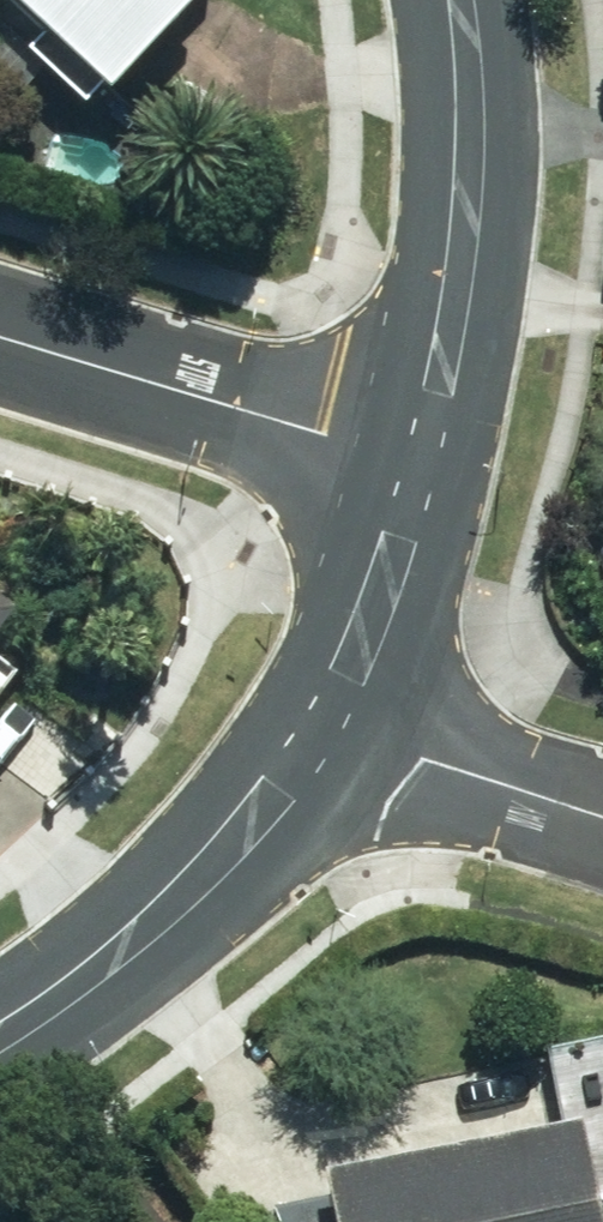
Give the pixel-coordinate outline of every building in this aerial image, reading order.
[(77,108),(157,27),(129,0),(0,0),(0,32),(77,108)] [(305,1182),(312,1221),(568,1221),(552,1137),(305,1182)]
